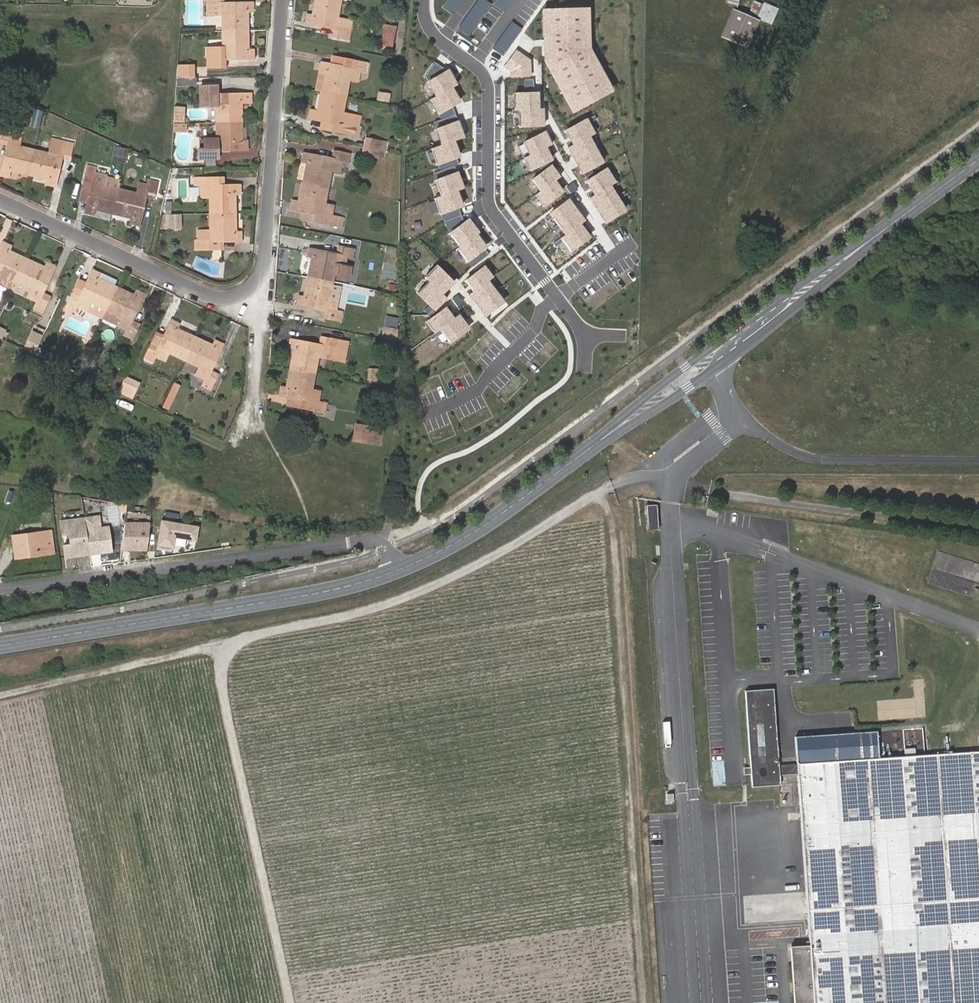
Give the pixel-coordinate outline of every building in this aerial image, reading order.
[(222,31),(249,30),(248,11),(253,11),(253,2),(224,3),(224,0),(207,0),(207,15),(222,14),(222,31)] [(341,1),(335,0),(315,0),(312,15),(307,14),(305,23),(335,29),(334,36),(349,39),(352,20),(338,17),(341,1)] [(751,48),(762,21),(773,25),(779,10),(756,1),(750,15),(736,9),(724,36),(751,48)] [(595,48),(593,7),(545,7),(548,62),(575,113),(617,91),(595,48)] [(393,47),(397,26),(386,23),(382,45),(393,47)] [(249,30),(222,31),(222,46),(208,47),(208,57),(208,67),(225,66),(225,58),(254,58),(254,48),(249,48),(249,30)] [(320,91),(346,96),(350,79),(358,81),(360,71),(366,72),(368,63),(352,60),(350,67),(321,62),(319,71),(324,72),(320,91)] [(447,69),(435,62),(426,77),(437,96),(433,98),(441,114),(444,119),(434,123),(442,144),(433,147),(441,170),(434,174),(441,194),(435,199),(444,221),(451,234),(461,246),(459,248),(473,267),(489,253),(486,250),(489,247),(480,236),(483,233),(471,217),(465,221),(461,209),(467,206),(461,192),(467,189),(461,171),(457,173),(454,167),(460,164),(458,158),(464,155),(458,141),(467,137),(455,108),(465,101),(458,87),(461,85),(452,68),(447,69)] [(193,65),(177,66),(177,77),(193,77),(193,65)] [(215,106),(215,122),(243,121),(242,102),(247,102),(247,93),(218,94),(217,85),(201,86),(202,106),(215,106)] [(343,112),(346,96),(320,91),(316,110),(312,109),(310,118),(339,124),(338,132),(358,136),(360,126),(362,116),(351,114),(343,112)] [(390,103),(392,94),(379,92),(378,101),(390,103)] [(185,108),(175,108),(173,124),(186,123),(185,108)] [(243,121),(215,122),(216,139),(206,139),(206,148),(202,149),(202,158),(219,157),(219,150),(248,149),(248,140),(243,140),(243,121)] [(36,149),(20,145),(23,134),(12,131),(13,128),(3,126),(2,131),(0,141),(0,142),(7,143),(1,173),(10,175),(11,170),(29,174),(36,149)] [(49,152),(36,149),(29,174),(48,178),(47,183),(55,185),(62,157),(69,158),(73,143),(52,138),(49,152)] [(364,146),(378,149),(380,142),(366,139),(364,146)] [(386,151),(388,143),(380,142),(378,149),(386,151)] [(124,158),(126,150),(116,146),(114,155),(124,158)] [(377,157),(378,149),(364,146),(363,154),(377,157)] [(385,158),(386,151),(378,149),(377,157),(385,158)] [(303,182),(328,187),(332,170),(341,171),(342,162),(348,163),(350,154),(334,150),(333,158),(304,153),(302,162),(307,163),(303,182)] [(112,213),(119,188),(104,184),(106,176),(96,173),(97,167),(88,165),(84,181),(92,183),(86,212),(95,214),(96,209),(112,213)] [(119,188),(121,179),(106,176),(104,184),(119,188)] [(209,187),(209,214),(237,214),(236,194),(241,193),(240,185),(211,184),(211,177),(194,177),(195,187),(209,187)] [(145,194),(119,188),(112,213),(132,218),(131,223),(140,224),(147,196),(154,197),(158,182),(148,179),(145,194)] [(325,203),(328,187),(303,182),(299,201),(294,200),(293,209),(303,211),(322,214),(320,222),(336,225),(338,216),(332,215),(334,205),(325,203)] [(320,222),(322,214),(303,211),(301,219),(320,222)] [(180,214),(170,214),(170,227),(180,227),(180,214)] [(197,239),(196,239),(197,249),(213,249),(212,241),(222,241),(242,240),(241,231),(237,231),(237,214),(209,214),(210,229),(197,229),(197,239)] [(222,241),(212,241),(213,249),(223,248),(222,241)] [(16,282),(27,258),(9,250),(11,246),(3,242),(0,249),(0,278),(1,275),(16,282)] [(307,277),(333,282),(335,274),(350,277),(353,264),(346,262),(347,256),(353,257),(354,249),(339,246),(338,253),(309,248),(307,257),(311,258),(307,277)] [(27,258),(16,282),(31,289),(28,297),(37,301),(35,306),(44,310),(50,295),(43,292),(55,265),(47,262),(45,266),(27,258)] [(90,303),(105,310),(116,286),(99,278),(101,273),(93,270),(80,296),(73,293),(67,307),(76,311),(78,306),(87,310),(90,303)] [(0,278),(0,284),(12,289),(16,282),(1,275),(0,278)] [(330,298),(333,282),(307,277),(303,296),(299,295),(297,304),(326,310),(325,317),(340,320),(342,311),(337,310),(338,299),(330,298)] [(116,286),(105,310),(121,317),(118,325),(127,329),(125,334),(133,338),(139,324),(132,320),(144,293),(136,289),(134,294),(116,286)] [(168,353),(184,360),(195,335),(178,328),(180,323),(172,320),(159,346),(152,343),(145,357),(153,361),(155,356),(165,360),(168,353)] [(399,342),(400,329),(386,326),(384,339),(399,342)] [(35,354),(43,337),(34,333),(26,350),(35,354)] [(195,335),(184,360),(199,367),(196,374),(205,379),(202,384),(211,389),(218,374),(211,370),(223,344),(215,340),(213,344),(195,335)] [(289,367),(315,372),(318,356),(343,360),(347,342),(320,337),(319,344),(291,339),(284,338),(282,350),(292,352),(289,367)] [(312,389),(315,372),(289,367),(286,387),(282,387),(280,395),(289,396),(309,400),(307,408),(325,412),(327,402),(319,401),(321,391),(312,389)] [(116,373),(109,387),(116,390),(122,377),(116,373)] [(126,376),(118,392),(135,400),(142,384),(126,376)] [(168,410),(180,385),(174,382),(162,407),(168,410)] [(288,404),(307,408),(309,400),(289,396),(288,404)] [(383,429),(356,424),(354,440),(381,444),(383,429)] [(646,529),(657,529),(657,505),(646,505),(646,529)] [(110,552),(107,527),(99,528),(98,517),(83,519),(88,555),(110,552)] [(88,555),(83,519),(59,522),(61,536),(68,535),(69,547),(62,547),(64,558),(88,555)] [(52,548),(50,530),(19,534),(22,556),(33,555),(32,550),(52,548)] [(933,570),(929,585),(972,594),(975,581),(965,579),(968,566),(961,565),(959,572),(954,570),(953,574),(933,570)] [(777,766),(772,690),(745,692),(752,787),(797,784),(809,946),(791,947),(795,1002),(978,1002),(978,752),(777,766)] [(879,758),(877,731),(797,737),(799,764),(838,760),(879,758)] [(748,932),(749,939),(760,938),(760,931),(748,932)]
